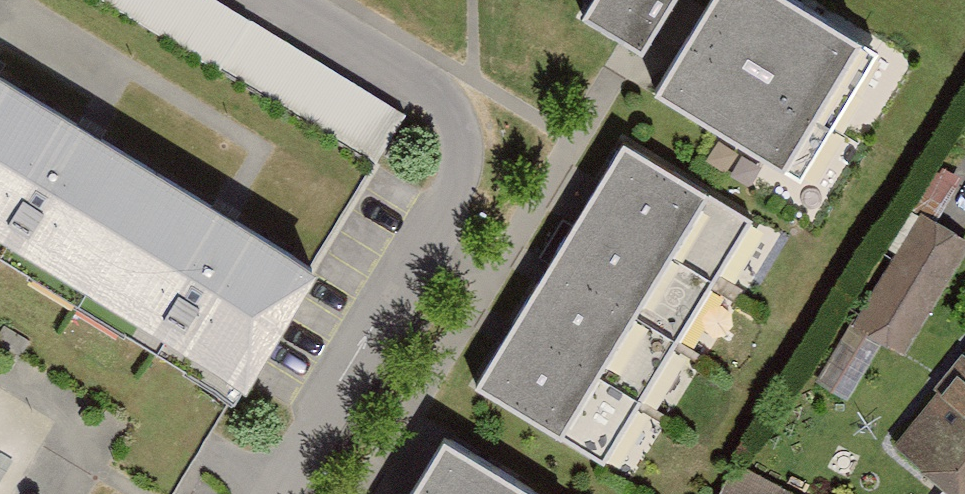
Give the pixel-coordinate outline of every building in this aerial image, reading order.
[(374,138),(399,87),(226,0),(101,0),(374,138)] [(677,0),(603,0),(593,16),(645,50),(677,0)] [(804,0),(721,0),(668,85),(793,163),(870,41),(804,0)] [(8,69),(0,82),(0,212),(259,363),(324,253),(8,69)] [(757,221),(632,142),(484,378),(610,456),(757,221)] [(927,220),(864,325),(910,352),(964,259),(964,242),(927,220)] [(907,444),(964,488),(964,369),(907,444)] [(457,431),(418,493),(558,493),(457,431)] [(718,493),(816,493),(730,461),(718,493)]
